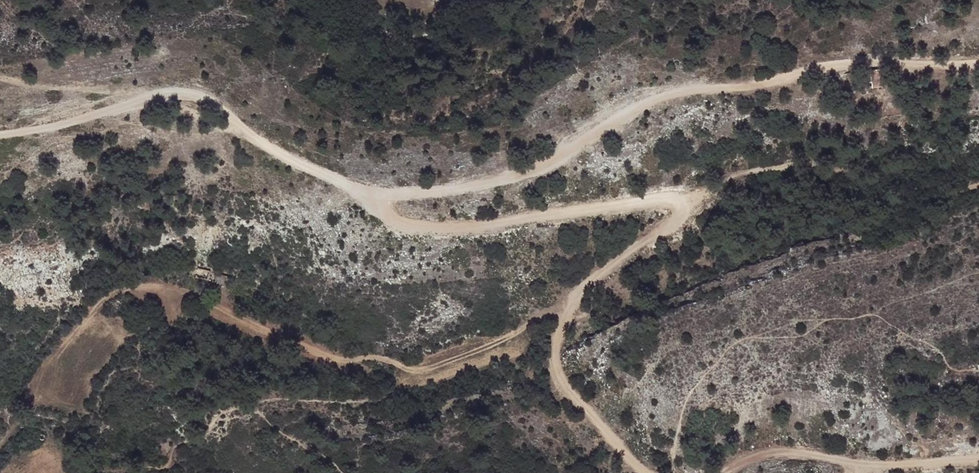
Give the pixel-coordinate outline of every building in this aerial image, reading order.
[(881,70),(871,70),(872,88),(883,87),(881,70)]
